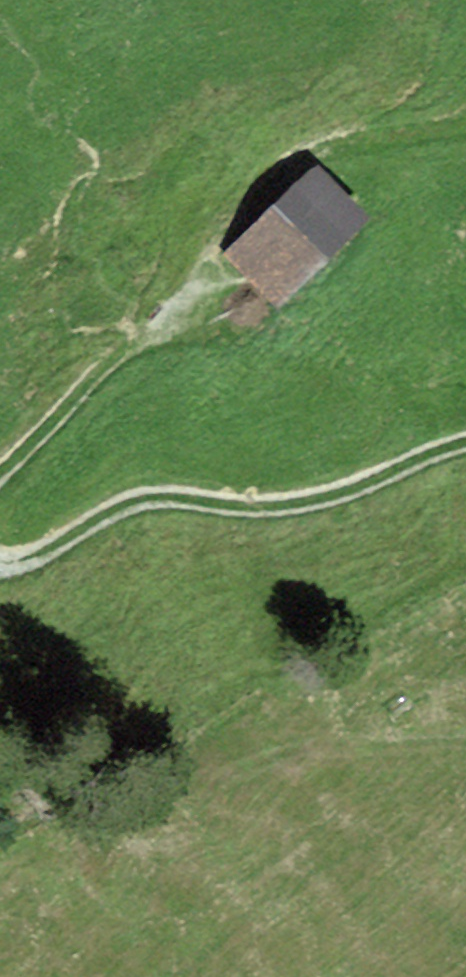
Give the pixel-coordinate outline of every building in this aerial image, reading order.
[(314,165),(225,253),(267,295),(356,207),(314,165)]
